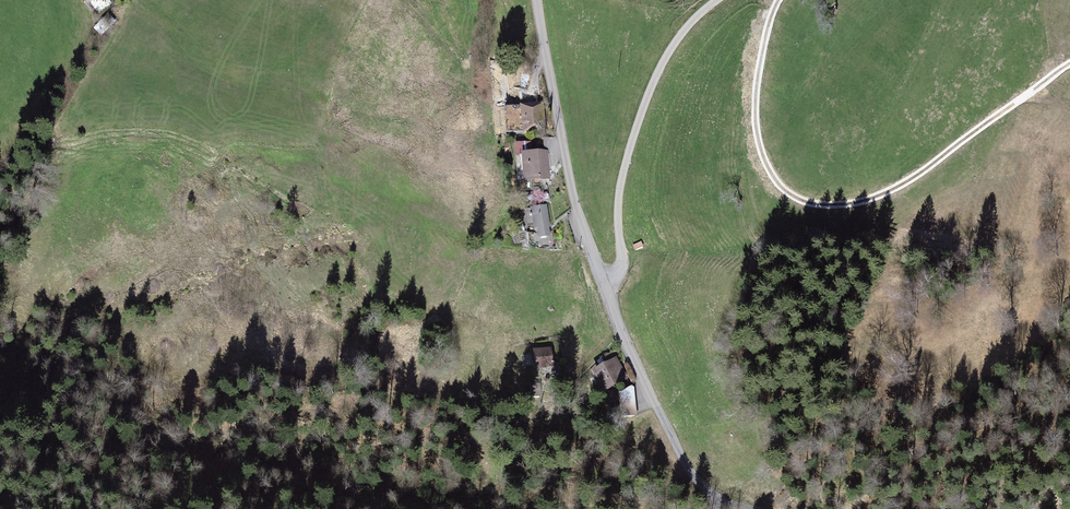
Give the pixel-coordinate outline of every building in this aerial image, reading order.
[(108,5),(104,0),(86,0),(96,14),(108,5)] [(114,21),(107,15),(103,21),(109,27),(114,21)] [(539,106),(507,110),(509,133),(524,132),(525,130),(544,128),(542,115),(539,115),(539,106)] [(533,154),(519,155),(521,179),(546,177),(544,153),(547,153),(546,143),(532,144),(533,154)] [(546,206),(531,208),(534,228),(538,227),(539,235),(545,234),(544,227),(549,226),(546,206)] [(8,230),(1,229),(0,237),(7,238),(8,230)] [(550,351),(535,353),(537,366),(552,364),(550,351)] [(606,365),(595,372),(605,389),(623,379),(621,376),(624,374),(612,351),(601,357),(606,365)] [(539,386),(530,387),(532,396),(540,395),(539,386)] [(621,392),(619,392),(621,417),(634,416),(631,386),(621,392)]
